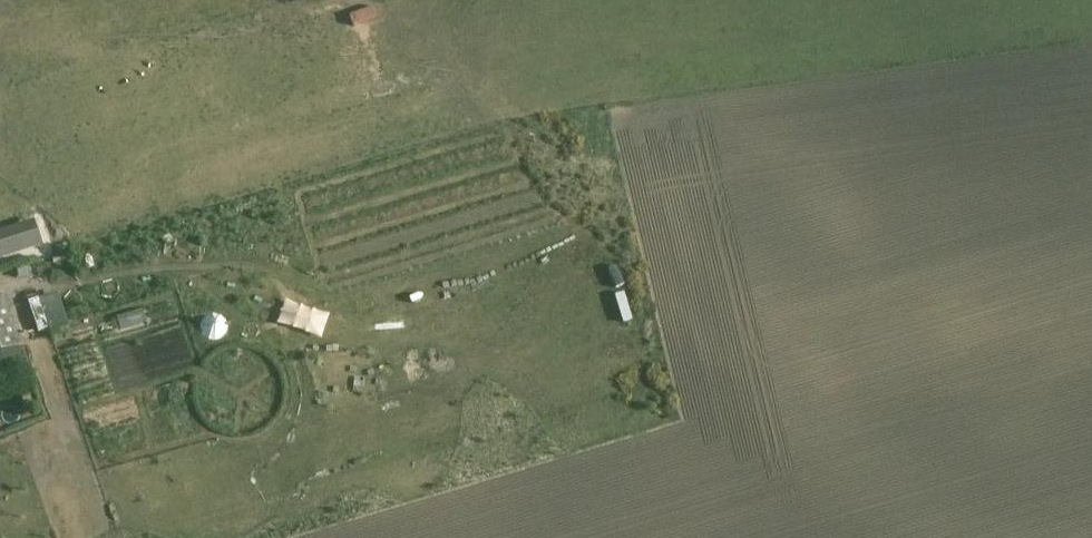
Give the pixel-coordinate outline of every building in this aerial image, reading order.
[(4,294),(0,296),(0,354),(22,346),(4,294)]
